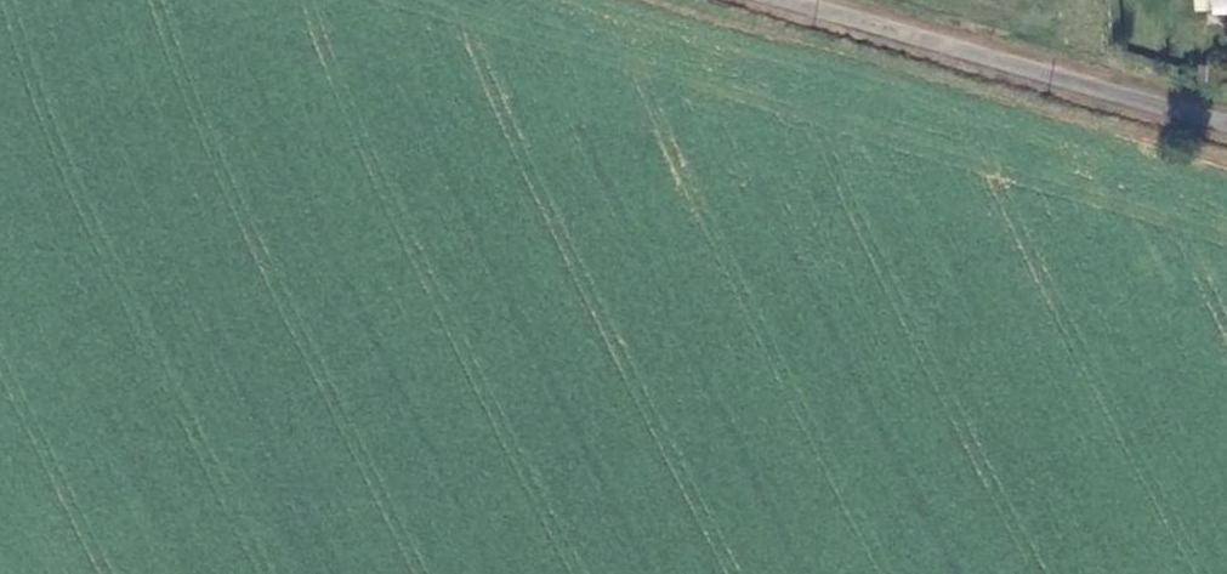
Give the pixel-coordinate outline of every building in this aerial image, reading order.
[(1226,11),(1226,0),(1213,0),(1213,12),(1226,11)] [(1197,67),(1199,81),(1221,79),(1219,64),(1197,67)]
